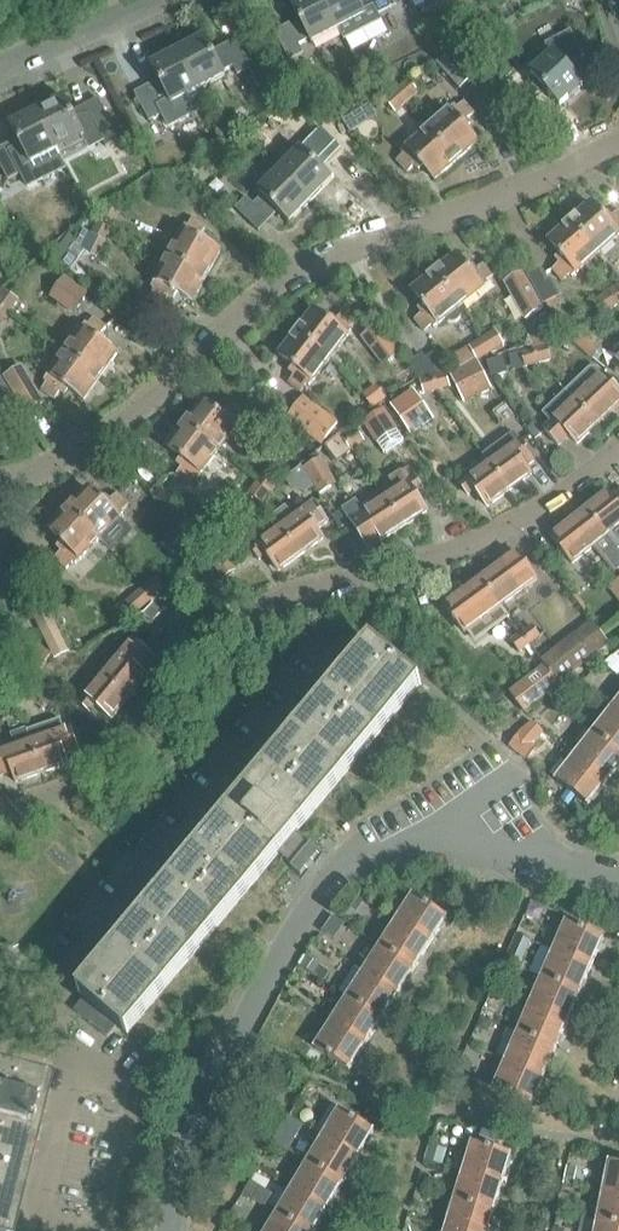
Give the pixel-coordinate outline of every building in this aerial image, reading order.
[(339,31),(323,0),(300,0),(291,5),(299,20),(275,32),(290,61),(303,54),(299,45),(309,40),(311,45),(339,31)] [(392,8),(388,0),(323,0),(339,31),(344,41),(382,21),(379,15),(392,8)] [(518,78),(507,89),(528,113),(549,94),(560,106),(583,85),(569,69),(584,56),(570,31),(545,45),(550,54),(529,73),(533,78),(525,85),(518,78)] [(213,52),(205,37),(178,51),(199,92),(227,77),(224,72),(234,67),(238,75),(252,68),(237,39),(213,52)] [(450,41),(439,47),(444,57),(455,51),(450,41)] [(208,109),(199,92),(178,51),(151,65),(159,80),(134,93),(149,122),(163,114),(171,129),(208,109)] [(474,77),(453,54),(436,64),(460,90),(474,77)] [(395,114),(420,93),(408,80),(397,90),(395,87),(381,97),(395,114)] [(37,111),(58,152),(62,161),(88,147),(87,144),(101,137),(106,147),(125,137),(114,116),(108,119),(98,98),(72,111),(64,97),(37,111)] [(370,103),(358,110),(366,122),(377,115),(370,103)] [(451,109),(450,108),(427,128),(457,162),(478,144),(466,129),(471,125),(467,120),(474,115),(463,103),(457,108),(455,106),(451,109)] [(58,152),(37,111),(10,125),(17,139),(0,148),(0,164),(8,181),(22,174),(18,165),(27,160),(30,166),(58,152)] [(218,128),(224,140),(234,135),(227,123),(218,128)] [(301,148),(279,170),(311,202),(332,180),(320,168),(339,149),(316,126),(305,137),(312,144),(305,152),(301,148)] [(418,172),(424,167),(435,181),(457,162),(427,128),(404,148),(406,149),(401,153),(403,155),(397,161),(408,173),(414,167),(418,172)] [(290,224),(311,202),(279,170),(257,193),(261,197),(253,205),(246,198),(235,209),(259,232),(278,212),(290,224)] [(570,222),(599,256),(618,238),(618,212),(618,211),(612,217),(608,212),(602,216),(591,204),(570,222)] [(82,251),(98,259),(121,214),(106,206),(82,251)] [(183,231),(182,230),(168,256),(207,278),(220,253),(199,241),(207,227),(193,220),(189,227),(186,225),(183,231)] [(577,276),(599,256),(570,222),(548,241),(561,255),(555,260),(559,264),(553,270),(563,282),(570,276),(572,279),(576,275),(577,276)] [(71,271),(81,259),(62,244),(53,257),(71,271)] [(467,269),(456,255),(434,273),(462,308),(485,289),(484,288),(488,285),(487,282),(493,277),(483,265),(477,270),(473,265),(467,269)] [(193,303),(207,278),(168,256),(154,282),(154,283),(151,288),(154,290),(150,297),(165,305),(169,298),(174,301),(178,294),(193,303)] [(546,304),(557,298),(560,296),(551,279),(548,280),(541,268),(527,276),(544,305),(546,304)] [(460,310),(462,308),(434,273),(412,291),(423,305),(418,309),(422,315),(415,320),(425,332),(432,327),(434,330),(438,326),(439,327),(447,320),(449,322),(452,323),(456,323),(460,319),(461,316),(461,311),(460,310)] [(541,311),(519,277),(503,287),(525,322),(541,311)] [(73,298),(66,308),(74,314),(88,294),(70,281),(63,291),(73,298)] [(611,290),(618,306),(618,285),(611,290)] [(0,287),(0,306),(10,313),(19,300),(0,287)] [(10,313),(0,306),(0,323),(2,325),(10,313)] [(327,322),(313,311),(296,333),(332,361),(350,337),(348,336),(352,332),(349,330),(354,323),(342,314),(337,320),(331,316),(327,322)] [(82,328),(65,352),(101,378),(117,355),(97,341),(106,328),(93,319),(88,325),(86,324),(82,328)] [(361,336),(384,365),(399,353),(377,324),(361,336)] [(572,342),(582,351),(592,339),(582,330),(572,342)] [(305,396),(332,361),(296,333),(279,356),(291,365),(282,378),(305,396)] [(495,333),(484,340),(492,356),(505,348),(495,333)] [(603,349),(592,339),(582,351),(592,360),(603,349)] [(462,353),(453,359),(461,372),(476,363),(478,365),(479,365),(492,356),(484,340),(468,350),(462,353)] [(548,348),(534,352),(539,367),(552,363),(548,348)] [(47,376),(48,377),(44,382),(47,384),(42,390),(55,400),(60,393),(65,397),(70,391),(84,401),(101,378),(65,352),(47,376)] [(534,352),(513,358),(517,373),(539,367),(534,352)] [(422,354),(409,363),(418,378),(419,378),(431,374),(445,371),(446,370),(435,354),(427,359),(422,354)] [(493,380),(507,376),(503,361),(488,365),(493,380)] [(461,372),(452,378),(465,403),(490,390),(483,374),(479,365),(478,365),(476,363),(461,372)] [(6,377),(27,413),(44,403),(23,367),(6,377)] [(573,400),(597,425),(618,405),(618,392),(598,370),(590,370),(566,393),(573,400)] [(445,371),(431,374),(437,392),(450,388),(445,371)] [(2,413),(19,404),(0,372),(0,410),(2,413)] [(419,378),(418,378),(424,396),(437,392),(431,374),(419,378)] [(364,396),(374,409),(387,399),(376,385),(362,395),(363,397),(364,396)] [(414,392),(391,407),(410,435),(433,419),(414,392)] [(321,446),(338,423),(304,397),(287,420),(321,446)] [(543,429),(560,447),(570,437),(577,444),(597,425),(573,400),(543,429)] [(185,425),(220,453),(238,429),(237,428),(241,424),(238,422),(243,415),(230,405),(225,412),(220,408),(216,414),(202,403),(185,425)] [(376,444),(398,430),(384,408),(362,423),(376,444)] [(181,469),(176,475),(189,485),(195,478),(197,480),(201,475),(202,476),(220,453),(185,425),(167,448),(181,459),(176,465),(181,469)] [(356,429),(344,438),(353,451),(365,442),(356,429)] [(342,435),(326,447),(338,463),(343,459),(353,451),(344,438),(342,435)] [(489,463),(510,491),(532,475),(525,465),(533,460),(515,435),(484,457),(489,463)] [(295,468),(315,453),(307,442),(287,457),(295,468)] [(303,465),(305,469),(308,468),(320,461),(316,454),(303,465)] [(337,486),(321,460),(308,468),(305,469),(303,471),(318,497),(337,486)] [(488,507),(510,491),(489,463),(460,484),(469,497),(476,492),(488,507)] [(257,481),(271,492),(281,479),(266,468),(257,481)] [(408,482),(401,471),(389,479),(396,491),(385,498),(404,527),(428,511),(418,495),(423,491),(415,478),(408,482)] [(271,492),(257,481),(248,493),(262,504),(271,492)] [(125,514),(122,512),(129,506),(117,494),(111,500),(106,496),(101,501),(88,489),(69,509),(101,541),(122,519),(121,518),(125,514)] [(587,510),(618,550),(618,492),(613,496),(610,492),(587,510)] [(355,501),(343,509),(369,549),(379,542),(404,527),(385,498),(362,512),(355,501)] [(285,509),(272,518),(301,555),(322,539),(316,530),(326,522),(313,505),(293,520),(285,509)] [(61,552),(55,558),(67,569),(73,563),(75,565),(79,561),(80,562),(101,541),(69,509),(49,530),(62,542),(57,548),(61,552)] [(552,539),(571,564),(579,558),(594,546),(613,571),(617,568),(618,566),(618,550),(587,510),(564,528),(565,529),(552,539)] [(340,511),(333,515),(341,527),(347,523),(340,511)] [(208,514),(195,525),(211,544),(224,533),(208,514)] [(279,572),(301,555),(272,518),(271,519),(280,530),(253,550),(261,561),(267,556),(279,572)] [(199,555),(203,541),(175,533),(171,547),(199,555)] [(208,557),(216,568),(226,560),(219,549),(208,557)] [(503,562),(481,579),(502,607),(531,586),(538,581),(517,552),(503,562)] [(234,571),(226,560),(216,568),(223,579),(234,571)] [(155,574),(133,593),(145,610),(158,595),(167,588),(155,574)] [(461,599),(446,610),(465,635),(469,632),(476,642),(509,617),(502,607),(481,579),(458,595),(461,599)] [(170,607),(158,595),(145,610),(135,623),(156,641),(166,629),(159,623),(170,607)] [(54,657),(68,651),(48,610),(34,617),(54,657)] [(591,620),(560,642),(544,654),(563,680),(610,646),(591,620)] [(541,638),(532,625),(521,633),(530,645),(541,638)] [(17,632),(7,648),(39,670),(50,653),(17,632)] [(497,650),(516,676),(540,658),(539,658),(530,645),(521,633),(497,650)] [(156,661),(132,641),(103,676),(130,698),(148,675),(146,674),(156,661)] [(75,1010),(107,1037),(117,1025),(128,1035),(279,853),(295,866),(310,848),(294,835),(421,684),(371,643),(365,651),(387,670),(370,690),(353,711),(336,731),(301,772),(267,813),(245,794),(230,812),(252,831),(233,854),(214,876),(195,899),(176,922),(157,945),(138,967),(119,990),(100,1013),(84,999),(75,1010)] [(387,670),(365,651),(347,672),(370,690),(387,670)] [(618,672),(618,664),(611,658),(603,664),(616,675),(618,672)] [(545,666),(510,693),(524,710),(559,684),(545,666)] [(370,690),(347,672),(330,692),(353,711),(370,690)] [(92,713),(96,707),(111,720),(130,698),(103,676),(80,703),(92,713)] [(353,711),(330,692),(313,713),(336,731),(353,711)] [(612,709),(593,733),(618,753),(618,715),(612,709)] [(336,731),(313,713),(279,753),(301,772),(336,731)] [(42,774),(30,741),(25,727),(10,732),(15,746),(0,752),(0,779),(12,775),(15,784),(42,774)] [(70,744),(64,729),(30,741),(42,774),(70,764),(63,746),(70,744)] [(618,766),(618,753),(593,733),(575,756),(607,781),(618,766)] [(520,737),(513,746),(528,758),(535,749),(520,737)] [(301,772),(279,753),(245,794),(267,813),(301,772)] [(588,806),(607,781),(575,756),(555,780),(588,806)] [(252,831),(230,812),(211,835),(233,854),(252,831)] [(233,854),(211,835),(192,858),(214,876),(233,854)] [(214,876),(192,858),(173,881),(195,899),(214,876)] [(195,899),(173,881),(154,903),(176,922),(195,899)] [(350,903),(358,908),(364,899),(356,894),(350,903)] [(412,896),(396,922),(431,944),(447,918),(412,896)] [(176,922),(154,903),(135,926),(157,945),(176,922)] [(554,949),(592,966),(604,939),(577,927),(583,912),(568,905),(563,916),(568,918),(554,949)] [(330,934),(339,939),(347,926),(338,921),(330,934)] [(414,969),(431,944),(396,922),(380,947),(414,969)] [(157,945),(135,926),(116,949),(138,967),(157,945)] [(398,995),(414,969),(380,947),(363,972),(398,995)] [(138,967),(116,949),(97,972),(119,990),(138,967)] [(542,977),(580,994),(592,966),(554,949),(542,977)] [(324,967),(305,955),(299,965),(318,977),(324,967)] [(119,990),(97,972),(78,994),(84,999),(100,1013),(119,990)] [(382,1020),(398,995),(363,972),(347,998),(382,1020)] [(530,1005),(568,1021),(580,994),(542,977),(530,1005)] [(366,1045),(382,1020),(347,998),(331,1023),(366,1045)] [(530,1005),(518,1032),(556,1049),(568,1021),(530,1005)] [(476,1028),(487,1033),(492,1022),(481,1017),(476,1028)] [(349,1071),(366,1045),(331,1023),(314,1049),(349,1071)] [(544,1077),(556,1049),(518,1032),(506,1060),(544,1077)] [(457,1073),(470,1078),(471,1075),(473,1065),(470,1060),(463,1057),(457,1073)] [(532,1105),(544,1077),(506,1060),(493,1088),(532,1105)] [(42,1092),(0,1081),(0,1230),(7,1230),(42,1092)] [(339,1110),(323,1137),(358,1158),(374,1131),(339,1110)] [(293,1130),(284,1125),(273,1143),(283,1149),(293,1130)] [(343,1184),(358,1158),(323,1137),(308,1162),(343,1184)] [(472,1143),(463,1173),(502,1185),(511,1155),(472,1143)] [(430,1145),(425,1161),(439,1165),(444,1149),(430,1145)] [(327,1209),(343,1184),(308,1162),(292,1188),(327,1209)] [(611,1162),(605,1192),(618,1196),(618,1164),(611,1162)] [(566,1167),(563,1184),(573,1186),(577,1169),(572,1168),(566,1167)] [(493,1214),(502,1185),(463,1173),(454,1201),(493,1214)] [(254,1199),(261,1186),(251,1180),(243,1193),(254,1199)] [(327,1209),(292,1188),(277,1214),(305,1230),(314,1230),(327,1209)] [(605,1192),(599,1222),(618,1226),(618,1196),(605,1192)] [(573,1214),(576,1198),(563,1195),(560,1211),(573,1214)] [(493,1214),(454,1201),(445,1230),(449,1230),(488,1230),(493,1214)] [(227,1220),(241,1227),(248,1214),(235,1206),(227,1220)] [(277,1214),(267,1230),(305,1230),(277,1214)] [(582,1230),(618,1230),(618,1226),(599,1222),(585,1220),(582,1230)]
